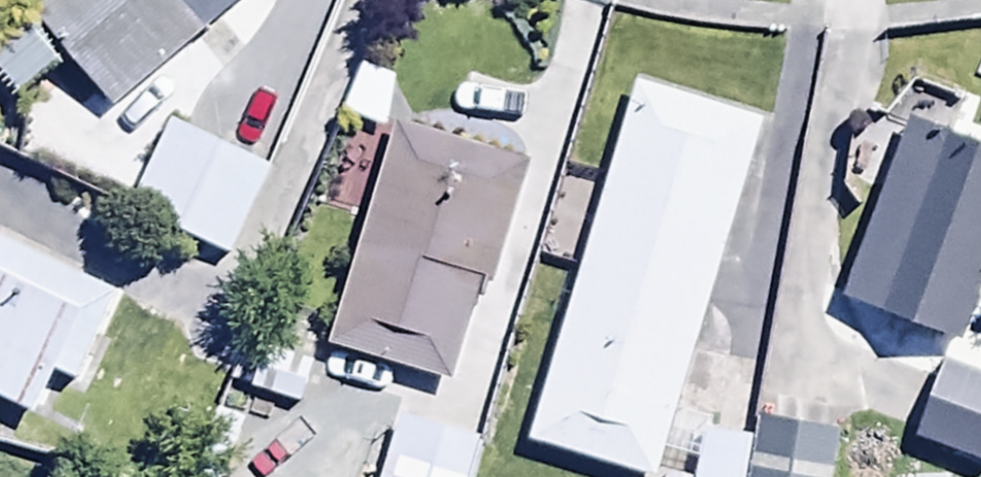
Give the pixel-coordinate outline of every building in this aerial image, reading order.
[(24,8),(63,55),(108,110),(239,0),(34,0),(24,8)] [(24,8),(0,28),(0,82),(13,98),(63,55),(24,8)] [(398,74),(359,61),(342,112),(381,125),(398,74)] [(653,473),(760,118),(634,80),(600,191),(560,179),(537,257),(578,269),(528,436),(653,473)] [(912,115),(842,290),(957,337),(980,276),(980,143),(912,115)] [(265,162),(162,119),(126,204),(229,247),(265,162)] [(329,339),(447,377),(480,275),(488,278),(525,162),(399,122),(329,339)] [(27,410),(51,360),(79,374),(117,297),(0,240),(0,396),(27,410)] [(243,338),(228,383),(301,408),(317,363),(243,338)] [(947,355),(916,431),(980,457),(980,369),(947,355)] [(399,412),(377,476),(471,476),(484,440),(399,412)] [(758,412),(755,430),(747,476),(827,476),(836,425),(758,412)] [(755,430),(703,422),(694,476),(747,476),(755,430)]
